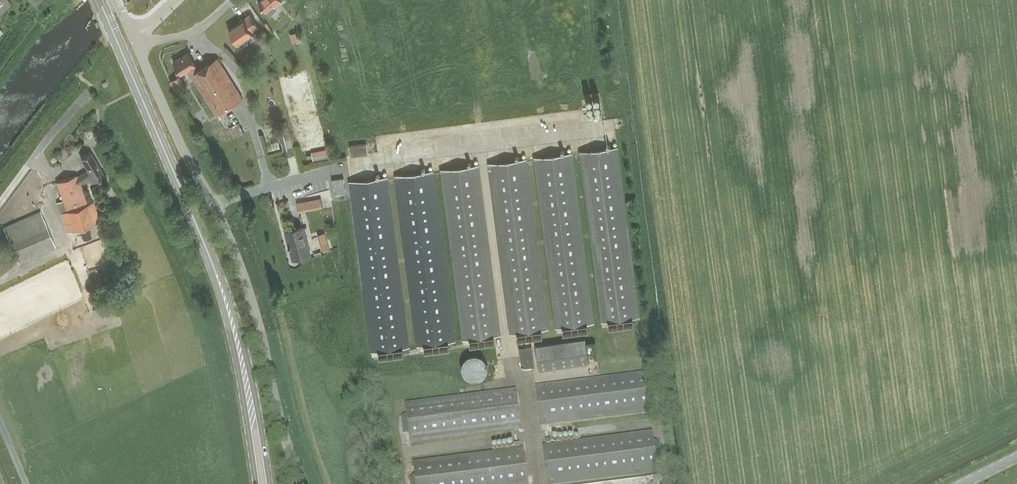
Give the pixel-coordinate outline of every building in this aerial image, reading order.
[(11,2),(8,0),(0,0),(0,11),(11,2)] [(257,2),(269,16),(277,9),(275,7),(282,1),(281,0),(259,0),(257,2)] [(252,30),(258,26),(251,15),(240,21),(242,24),(231,31),(238,43),(254,33),(252,30)] [(292,34),(295,43),(303,40),(300,31),(292,34)] [(216,114),(243,97),(218,57),(199,69),(189,52),(174,61),(182,74),(187,71),(192,79),(193,78),(216,114)] [(229,127),(234,138),(244,134),(239,122),(229,127)] [(279,127),(285,150),(295,148),(289,126),(288,127),(288,124),(279,127)] [(366,144),(351,146),(352,156),(368,154),(366,144)] [(640,317),(618,147),(579,152),(601,322),(608,321),(609,328),(634,325),(633,318),(640,317)] [(315,160),(333,156),(331,148),(313,151),(315,160)] [(67,231),(100,220),(93,200),(86,202),(80,183),(89,177),(92,182),(105,174),(91,151),(80,157),(87,170),(76,176),(76,174),(58,181),(64,199),(57,202),(67,231)] [(595,323),(573,153),(533,158),(555,328),(563,327),(564,334),(588,331),(588,324),(595,323)] [(549,329),(527,159),(488,164),(510,334),(517,333),(518,340),(543,337),(542,330),(549,329)] [(502,335),(479,165),(440,170),(463,340),(470,339),(471,346),(495,343),(494,336),(502,335)] [(456,341),(434,171),(395,176),(417,346),(424,345),(425,352),(450,349),(449,342),(456,341)] [(410,347),(388,177),(349,182),(371,352),(378,351),(379,358),(404,354),(403,348),(410,347)] [(323,198),(299,200),(300,211),(324,209),(323,198)] [(57,248),(41,211),(3,227),(19,264),(57,248)] [(293,260),(311,255),(303,227),(285,232),(293,260)] [(324,251),(332,249),(328,232),(320,234),(324,251)] [(589,363),(586,339),(536,346),(540,371),(589,363)] [(519,348),(522,368),(535,366),(532,346),(519,348)] [(467,357),(465,359),(464,361),(462,363),(462,365),(461,368),(462,370),(462,373),(464,375),(465,377),(467,379),(469,380),(472,381),(474,381),(477,381),(479,381),(482,380),(484,378),(485,376),(487,374),(488,372),(488,369),(488,367),(488,364),(487,362),(485,360),(484,358),(482,356),(479,355),(477,355),(474,354),(472,355),(469,356),(467,357)] [(644,372),(537,386),(542,426),(649,412),(648,402),(654,401),(652,381),(645,382),(644,372)] [(409,414),(401,415),(403,433),(411,432),(413,442),(521,428),(516,389),(407,403),(409,414)] [(544,445),(549,483),(558,483),(657,471),(656,461),(662,460),(659,440),(653,441),(652,431),(544,445)] [(409,476),(410,483),(529,483),(524,447),(415,462),(417,475),(409,476)]
